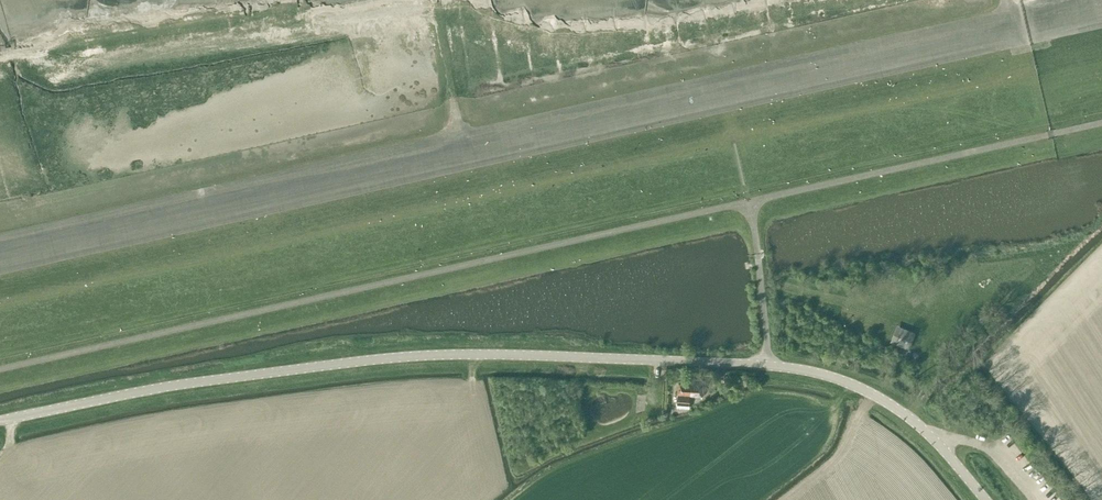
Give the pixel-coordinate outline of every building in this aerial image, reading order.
[(899,330),(896,338),(906,342),(909,334),(899,330)] [(691,379),(691,381),(678,380),(676,407),(689,407),(690,396),(702,397),(703,379),(691,379)]
